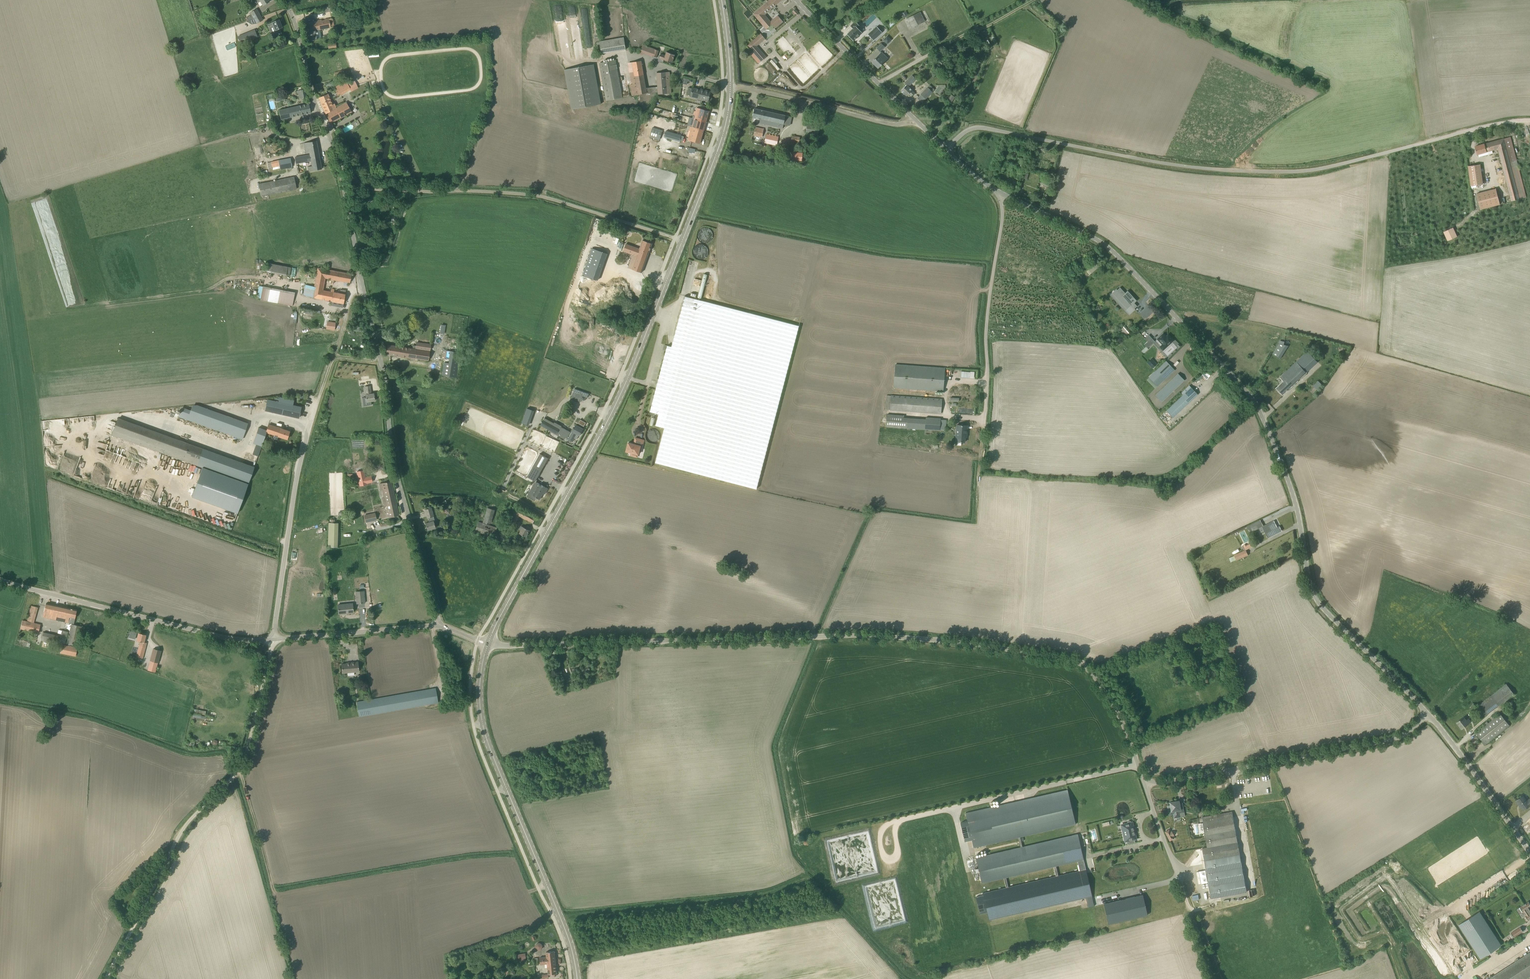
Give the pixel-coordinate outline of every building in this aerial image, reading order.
[(753,14),(766,29),(772,24),(775,28),(783,21),(778,15),(771,22),(769,20),(769,21),(764,15),(781,0),(769,0),(753,14)] [(254,19),(261,16),(256,9),(249,13),(250,15),(246,17),(248,21),(254,19)] [(925,22),(920,12),(907,18),(912,28),(925,22)] [(332,18),(329,18),(314,21),(313,16),(304,18),(309,41),(317,39),(316,38),(321,37),(319,29),(330,27),(330,26),(334,25),(332,18)] [(273,26),(275,30),(277,35),(281,33),(279,28),(282,27),(279,19),(272,22),(272,23),(267,25),(268,28),(273,26)] [(847,34),(853,41),(854,41),(853,40),(862,32),(862,33),(862,32),(858,28),(860,26),(860,27),(860,26),(855,21),(855,22),(851,25),(851,26),(850,26),(853,29),(847,34)] [(873,40),(882,32),(876,26),(868,34),(873,40)] [(240,44),(257,37),(254,29),(237,36),(240,44)] [(761,34),(748,45),(761,61),(766,57),(756,46),(765,38),(761,34)] [(891,40),(887,36),(883,40),(887,44),(891,40)] [(601,54),(626,49),(624,37),(599,41),(601,54)] [(880,52),(885,47),(881,43),(876,48),(880,52)] [(643,45),(640,54),(643,55),(644,53),(656,57),(659,51),(643,45)] [(660,54),(659,58),(664,60),(672,63),(675,55),(667,52),(665,56),(660,54)] [(881,52),(875,58),(872,62),(878,68),(888,58),(881,52)] [(622,98),(616,60),(599,63),(606,101),(622,98)] [(775,68),(779,65),(775,60),(771,63),(775,68)] [(658,94),(671,93),(669,72),(656,73),(658,87),(646,88),(641,61),(632,62),(634,72),(630,72),(632,84),(631,85),(633,95),(646,93),(647,95),(658,94)] [(601,104),(594,64),(564,70),(571,109),(601,104)] [(335,79),(345,76),(343,70),(334,73),(335,79)] [(909,93),(912,96),(915,93),(912,90),(908,87),(916,79),(912,75),(904,83),(906,85),(901,91),(907,96),(909,93)] [(351,91),(358,87),(355,81),(348,85),(346,81),(336,87),(340,95),(350,89),(351,91)] [(926,99),(935,89),(929,85),(920,94),(926,99)] [(687,95),(708,101),(710,92),(703,90),(703,91),(692,88),(689,88),(687,95)] [(306,97),(304,89),(298,90),(299,99),(306,97)] [(331,123),(341,118),(351,112),(346,102),(336,108),(334,104),(332,104),(327,94),(319,98),(326,114),(331,123)] [(950,94),(947,100),(951,102),(955,97),(950,94)] [(309,104),(307,104),(279,110),(281,119),(311,113),(309,104)] [(692,118),(706,122),(709,111),(700,109),(697,108),(696,111),(695,111),(692,118)] [(789,125),(791,117),(754,108),(752,117),(760,119),(759,123),(783,128),(783,124),(789,125)] [(690,127),(704,130),(706,122),(692,118),(690,126),(690,127)] [(818,134),(818,132),(819,127),(808,125),(807,130),(806,132),(818,134)] [(651,133),(650,137),(659,140),(661,136),(662,130),(652,127),(651,133)] [(690,133),(702,137),(704,130),(690,127),(689,130),(690,131),(690,133)] [(666,131),(664,137),(679,142),(680,140),(681,136),(681,135),(666,131)] [(702,137),(690,133),(688,140),(700,143),(702,137)] [(776,145),(778,137),(766,134),(765,143),(776,145)] [(1526,197),(1517,160),(1510,137),(1484,144),(1475,146),(1477,154),(1487,152),(1486,152),(1498,149),(1511,201),(1526,197)] [(309,171),(321,169),(316,141),(304,143),(306,153),(309,153),(310,155),(295,157),(296,163),(311,161),(312,166),(308,167),(309,171)] [(801,161),(802,154),(790,153),(789,160),(801,161)] [(290,158),(278,160),(271,162),(268,163),(269,170),(280,168),(280,169),(292,167),(290,158)] [(1471,186),(1483,184),(1480,164),(1468,166),(1471,186)] [(297,189),(294,176),(259,184),(261,196),(297,189)] [(1496,189),(1476,194),(1480,209),(1500,204),(1496,189)] [(1453,227),(1444,232),(1448,241),(1457,237),(1453,227)] [(637,271),(641,273),(652,243),(643,240),(640,249),(626,244),(623,251),(633,255),(628,268),(637,271)] [(581,274),(597,279),(606,252),(590,247),(581,274)] [(266,271),(274,273),(275,264),(268,263),(266,271)] [(291,268),(291,269),(290,274),(298,275),(299,269),(298,269),(299,265),(293,265),(292,268),(291,268)] [(1086,271),(1089,275),(1096,268),(1093,265),(1086,271)] [(318,268),(315,282),(314,286),(305,284),(303,296),(332,301),(343,303),(346,290),(345,290),(342,289),(342,290),(340,289),(339,293),(334,292),(334,290),(331,289),(331,292),(323,290),(325,278),(344,282),(344,285),(346,286),(347,286),(347,285),(347,282),(350,283),(351,274),(318,268)] [(263,286),(262,286),(259,286),(257,297),(260,298),(260,300),(292,306),(295,292),(263,286)] [(1132,295),(1127,291),(1115,302),(1119,307),(1123,303),(1123,304),(1127,301),(1131,305),(1133,304),(1134,303),(1136,301),(1133,297),(1131,296),(1132,295)] [(756,489),(763,462),(781,396),(799,326),(685,296),(672,347),(667,345),(649,415),(654,416),(655,413),(658,414),(655,426),(664,428),(655,463),(756,489)] [(334,329),(334,321),(325,321),(325,329),(334,329)] [(1125,326),(1119,330),(1124,337),(1130,333),(1125,326)] [(1160,336),(1157,339),(1162,344),(1160,347),(1163,350),(1173,340),(1170,337),(1168,339),(1163,334),(1161,335),(1160,336)] [(1144,344),(1146,346),(1141,351),(1144,353),(1148,349),(1148,348),(1155,341),(1151,338),(1144,344)] [(1283,343),(1284,342),(1280,340),(1273,354),(1281,358),(1287,345),(1283,343)] [(386,354),(390,355),(428,360),(431,344),(416,342),(415,349),(387,345),(386,354)] [(446,350),(442,375),(456,377),(460,352),(446,350)] [(1284,381),(1277,388),(1283,394),(1317,362),(1307,351),(1280,377),(1284,381)] [(1157,364),(1151,358),(1147,362),(1152,368),(1157,364)] [(1157,386),(1175,370),(1166,361),(1149,377),(1157,386)] [(945,368),(895,364),(893,388),(943,391),(945,368)] [(1161,402),(1184,380),(1178,374),(1155,395),(1161,402)] [(1316,381),(1315,383),(1313,386),(1317,390),(1322,384),(1318,380),(1317,382),(1316,381)] [(365,394),(366,397),(362,397),(363,402),(366,401),(375,400),(374,393),(371,394),(370,386),(365,387),(366,394),(365,394)] [(1191,387),(1166,411),(1172,418),(1197,394),(1191,387)] [(571,398),(581,402),(581,400),(584,401),(585,398),(587,398),(588,396),(589,394),(588,394),(574,389),(571,398)] [(941,413),(942,399),(887,395),(886,410),(941,413)] [(275,412),(290,416),(299,418),(301,407),(267,399),(265,410),(275,412)] [(180,406),(176,417),(242,438),(247,422),(190,403),(188,409),(180,406)] [(932,422),(930,422),(930,419),(911,418),(911,420),(904,419),(904,415),(887,414),(886,427),(900,428),(899,432),(907,433),(907,428),(940,430),(941,418),(932,418),(932,422)] [(248,483),(254,467),(118,418),(112,434),(185,461),(202,467),(195,486),(192,496),(237,513),(248,483)] [(570,432),(565,430),(546,419),(542,427),(547,430),(548,427),(573,441),(576,434),(579,436),(583,429),(576,425),(574,429),(573,428),(570,432)] [(269,424),(267,430),(266,432),(287,439),(289,431),(269,424)] [(956,442),(965,442),(965,434),(967,434),(967,426),(957,425),(956,442)] [(266,432),(267,430),(258,427),(253,443),(261,446),(266,432)] [(641,450),(644,440),(637,438),(637,439),(636,445),(634,444),(628,443),(626,451),(634,453),(633,456),(637,457),(638,454),(639,450),(641,450)] [(540,452),(527,476),(535,480),(548,457),(540,452)] [(367,471),(360,472),(363,483),(367,482),(368,484),(370,484),(376,483),(375,477),(369,479),(367,471)] [(384,497),(382,498),(383,501),(394,498),(391,481),(379,484),(380,490),(382,490),(384,497)] [(539,484),(537,489),(533,496),(539,500),(543,493),(545,494),(548,489),(541,485),(539,484)] [(394,498),(383,501),(384,506),(387,505),(389,517),(398,515),(394,498)] [(434,521),(433,516),(431,507),(425,509),(427,518),(428,518),(429,522),(425,523),(427,530),(435,528),(433,521),(434,521)] [(533,523),(537,517),(516,507),(514,510),(508,521),(514,525),(517,520),(519,516),(526,520),(526,519),(533,523)] [(491,525),(495,510),(487,508),(483,522),(491,525)] [(365,522),(376,520),(375,512),(364,515),(365,522)] [(1263,526),(1269,537),(1281,531),(1279,526),(1277,527),(1274,521),(1271,522),(1270,522),(1270,523),(1263,526)] [(494,537),(497,528),(478,522),(475,531),(494,537)] [(1258,529),(1263,526),(1262,522),(1251,527),(1253,531),(1258,529)] [(336,523),(329,523),(328,547),(335,547),(336,523)] [(519,533),(526,537),(529,530),(531,528),(527,526),(526,528),(521,526),(519,529),(521,530),(519,533)] [(1254,541),(1246,545),(1246,544),(1243,545),(1245,550),(1246,549),(1246,550),(1255,545),(1254,541)] [(1236,560),(1248,555),(1246,550),(1234,555),(1236,560)] [(357,603),(365,602),(364,591),(356,591),(357,603)] [(74,624),(77,610),(46,603),(43,617),(74,624)] [(338,604),(339,613),(339,612),(346,612),(346,613),(354,612),(353,603),(338,604)] [(40,624),(33,623),(27,621),(22,620),(20,629),(38,633),(40,624)] [(78,646),(82,626),(71,624),(67,644),(78,646)] [(63,630),(60,642),(66,643),(69,632),(63,630)] [(57,643),(59,636),(43,632),(41,640),(57,643)] [(136,657),(142,658),(147,643),(144,642),(146,635),(139,633),(137,640),(140,641),(136,657)] [(76,656),(77,648),(62,645),(60,652),(76,656)] [(1194,649),(1197,655),(1204,652),(1201,646),(1194,649)] [(150,661),(158,663),(161,651),(153,649),(150,661)] [(354,675),(354,671),(359,671),(358,662),(354,662),(354,663),(342,664),(343,672),(348,672),(348,675),(354,675)] [(1485,714),(1514,694),(1506,684),(1477,704),(1485,714)] [(359,716),(438,702),(436,688),(357,702),(359,716)] [(1500,714),(1486,725),(1476,733),(1485,745),(1510,726),(1500,714)] [(1463,717),(1457,722),(1462,729),(1470,722),(1468,719),(1466,720),(1463,717)] [(1022,847),(1021,841),(1024,840),(1023,837),(1020,838),(1020,837),(1075,824),(1067,789),(966,813),(968,821),(960,823),(964,841),(972,839),(974,848),(1018,837),(1020,847),(976,857),(978,868),(975,868),(976,873),(979,873),(982,883),(1004,878),(1006,888),(983,893),(983,895),(976,897),(980,913),(987,912),(989,920),(1092,896),(1086,869),(1078,834),(1022,847)] [(1516,801),(1520,808),(1521,807),(1523,810),(1529,805),(1529,799),(1527,801),(1523,796),(1516,801)] [(1180,809),(1178,801),(1176,801),(1172,801),(1172,802),(1170,802),(1170,805),(1167,806),(1169,814),(1183,812),(1183,808),(1180,809)] [(1232,811),(1217,814),(1202,817),(1203,822),(1203,823),(1207,847),(1202,848),(1212,898),(1247,892),(1238,842),(1232,811)] [(1131,822),(1131,821),(1130,821),(1128,821),(1127,822),(1127,823),(1124,824),(1125,829),(1123,830),(1125,838),(1126,841),(1127,841),(1127,844),(1135,842),(1134,839),(1135,839),(1134,835),(1135,835),(1134,830),(1133,830),(1133,827),(1132,822),(1131,822)] [(1170,830),(1164,832),(1168,842),(1174,840),(1173,837),(1174,837),(1172,832),(1171,832),(1170,830)] [(1143,895),(1104,904),(1108,924),(1147,915),(1143,895)] [(1529,919),(1529,903),(1529,901),(1520,907),(1528,920),(1529,919)] [(1480,959),(1501,945),(1479,911),(1458,925),(1480,959)] [(554,976),(556,976),(556,973),(557,973),(554,951),(546,952),(547,957),(540,958),(540,964),(547,964),(548,974),(553,973),(554,976)] [(1494,975),(1488,978),(1525,978),(1529,976),(1529,952),(1494,975)]
